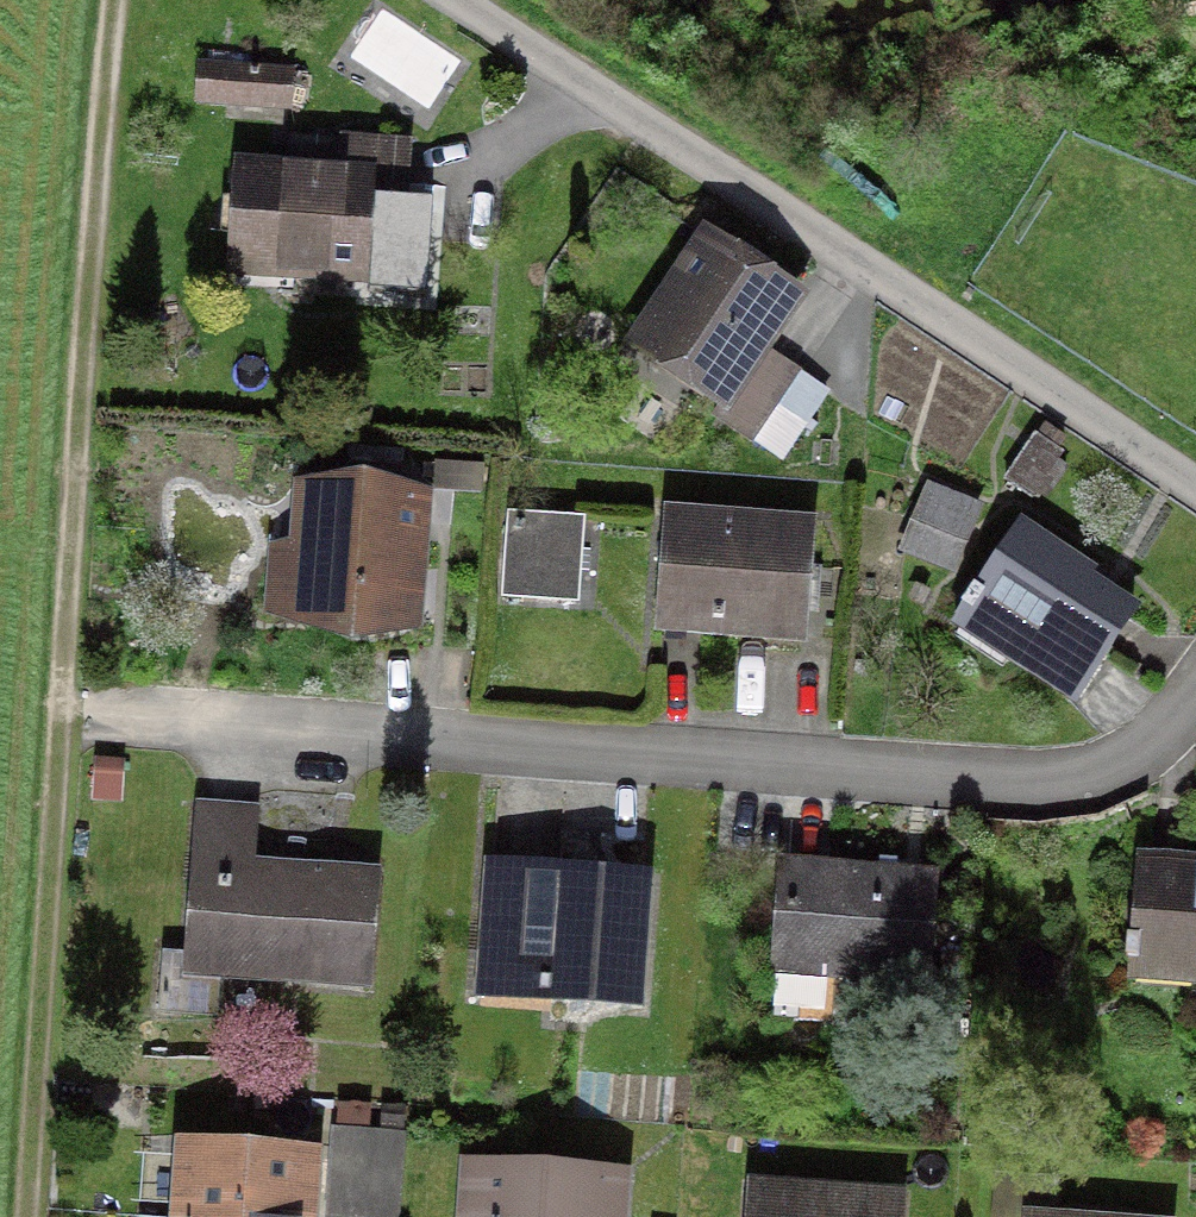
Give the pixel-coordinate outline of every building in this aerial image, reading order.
[(295,71),(200,62),(195,108),(291,116),(295,71)] [(243,164),(237,268),(400,277),(408,141),(347,138),(345,170),(243,164)] [(788,309),(697,250),(631,352),(722,411),(788,309)] [(1031,436),(1004,483),(1039,503),(1065,456),(1031,436)] [(289,618),(404,627),(413,504),(299,496),(289,618)] [(972,517),(927,496),(902,551),(947,572),(972,517)] [(516,522),(511,597),(569,602),(574,527),(516,522)] [(650,633),(800,645),(808,538),(659,527),(650,633)] [(1073,686),(1119,617),(1009,545),(963,614),(1073,686)] [(195,959),(361,972),(367,887),(201,875),(195,959)] [(489,875),(479,997),(613,1007),(623,886),(489,875)] [(932,890),(782,878),(776,960),(926,971),(932,890)] [(1137,878),(1130,971),(1195,976),(1195,882),(1137,878)] [(351,1215),(382,1216),(398,1216),(402,1138),(337,1133),(330,1213),(351,1215)] [(311,1158),(187,1151),(184,1216),(309,1216),(311,1158)] [(619,1179),(465,1172),(463,1216),(617,1216),(619,1179)] [(905,1210),(761,1199),(759,1216),(905,1216),(905,1210)]
